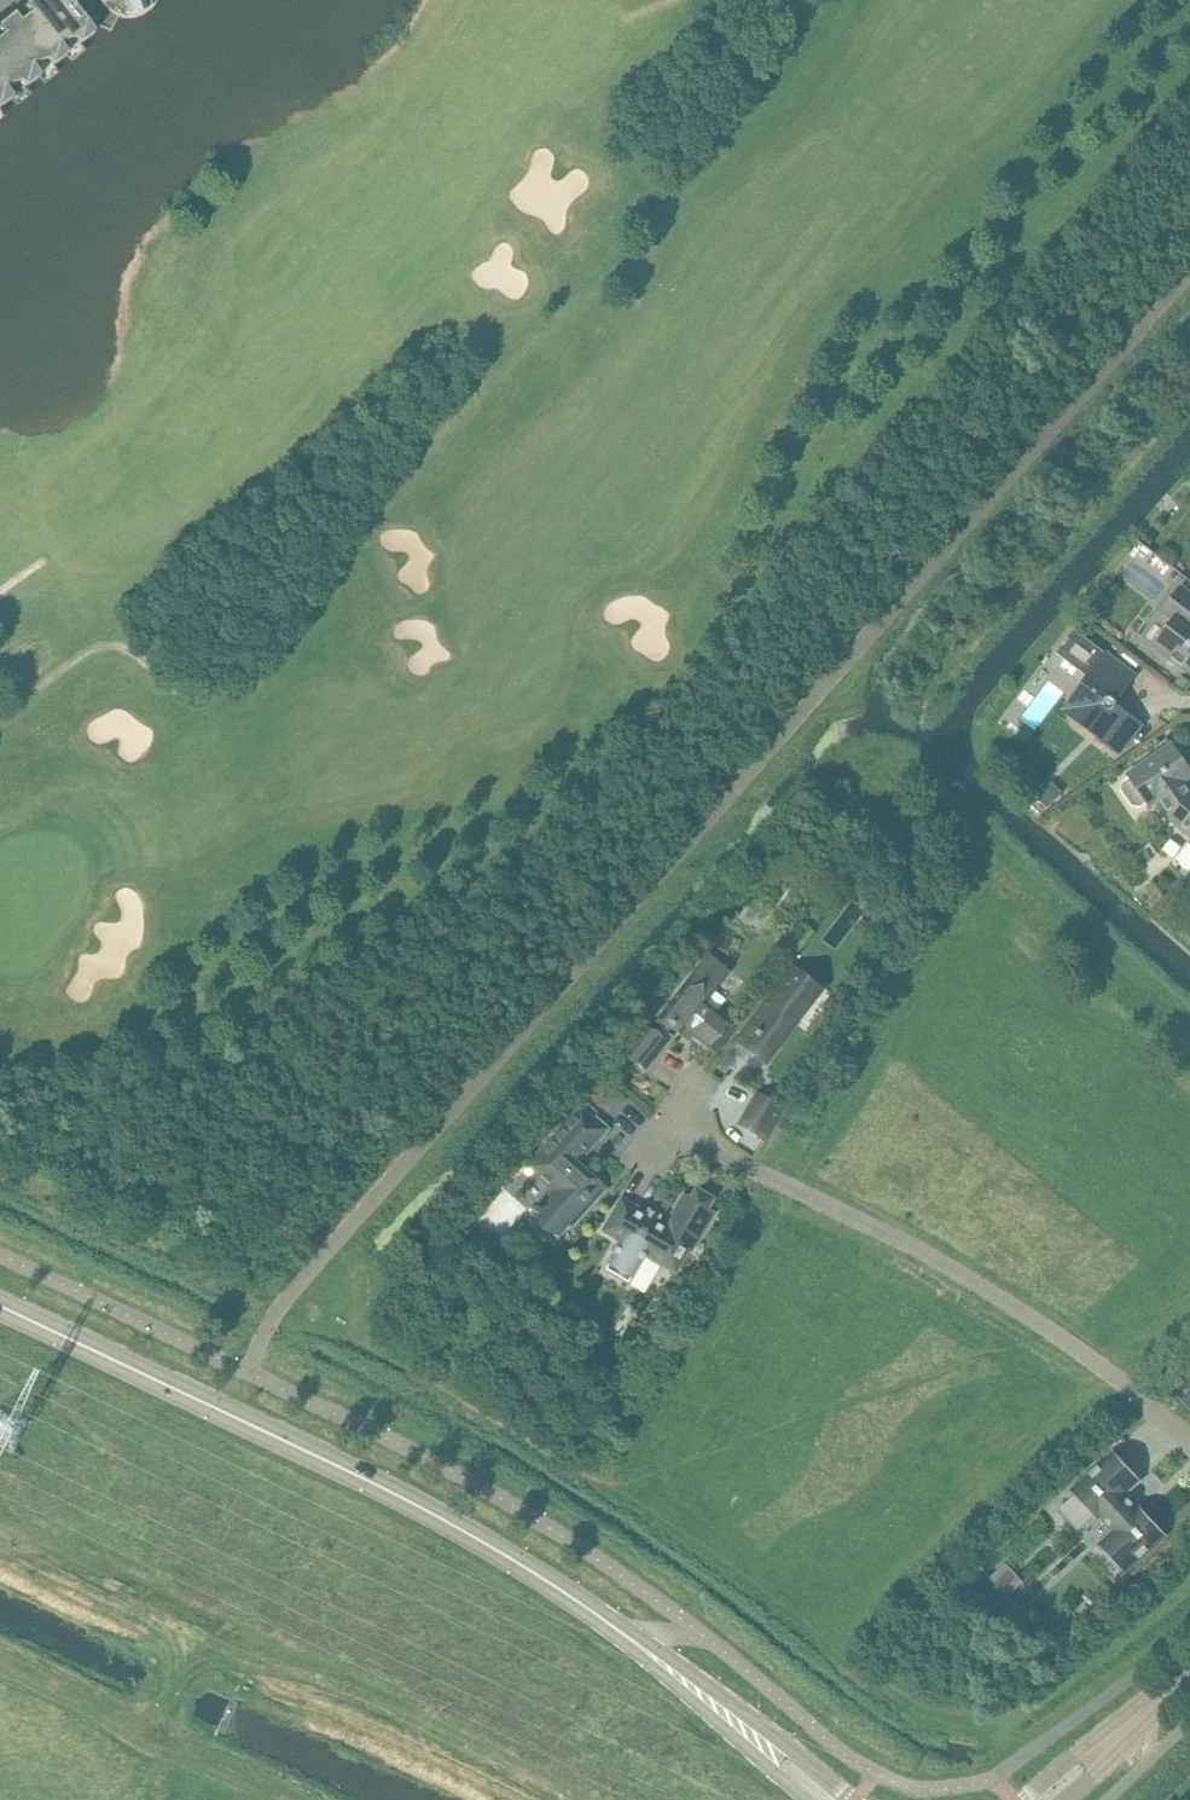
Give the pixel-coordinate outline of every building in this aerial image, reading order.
[(91,26),(80,12),(81,11),(72,0),(33,0),(28,5),(68,55),(67,56),(72,62),(86,50),(81,44),(96,32),(91,26)] [(100,0),(102,5),(106,9),(110,12),(114,15),(119,16),(124,18),(129,18),(134,17),(139,16),(144,14),(148,11),(152,8),(155,4),(158,0),(100,0)] [(54,66),(67,56),(68,55),(28,5),(0,26),(41,77),(39,77),(44,84),(59,72),(54,66)] [(39,77),(41,77),(0,26),(0,27),(0,81),(13,98),(12,99),(17,105),(32,94),(27,88),(39,77)] [(12,99),(13,98),(0,81),(0,109),(12,99)] [(1153,648),(1186,672),(1188,670),(1189,672),(1189,592),(1182,586),(1162,612),(1174,621),(1153,648)] [(1117,703),(1117,701),(1136,676),(1106,653),(1075,630),(1069,638),(1068,637),(1062,645),(1063,646),(1058,653),(1089,676),(1063,710),(1120,754),(1142,724),(1117,705),(1117,703)] [(1121,790),(1132,806),(1141,808),(1148,803),(1150,806),(1157,801),(1168,817),(1189,836),(1189,785),(1184,776),(1189,772),(1189,768),(1173,743),(1128,774),(1130,777),(1123,782),(1121,790)] [(1051,782),(1032,801),(1044,812),(1063,794),(1051,782)] [(639,1023),(620,1049),(645,1069),(665,1043),(660,1040),(670,1027),(680,1035),(684,1029),(716,1054),(736,1029),(704,1004),(724,977),(703,961),(648,1031),(639,1023)] [(795,965),(737,1040),(763,1061),(767,1064),(779,1049),(799,1023),(806,1029),(820,1011),(823,1013),(830,1004),(827,1001),(832,995),(796,967),(797,966),(795,965)] [(781,1108),(758,1095),(740,1124),(763,1138),(781,1108)] [(551,1140),(527,1167),(554,1191),(543,1203),(531,1216),(557,1240),(569,1226),(570,1227),(604,1189),(572,1160),(585,1146),(588,1149),(606,1129),(593,1118),(596,1115),(580,1101),(560,1123),(565,1128),(553,1142),(551,1140)] [(614,1272),(613,1274),(619,1278),(620,1276),(630,1282),(645,1255),(665,1267),(677,1274),(690,1251),(714,1211),(710,1208),(705,1206),(706,1204),(706,1199),(698,1195),(694,1197),(693,1198),(689,1196),(684,1193),(671,1217),(676,1220),(671,1229),(658,1222),(643,1213),(621,1200),(603,1230),(620,1240),(604,1267),(614,1272)] [(1175,1393),(1189,1409),(1189,1379),(1175,1393)] [(1075,1495),(1059,1510),(1078,1531),(1094,1516),(1098,1520),(1101,1517),(1114,1531),(1099,1545),(1105,1552),(1104,1553),(1118,1568),(1119,1566),(1125,1573),(1167,1535),(1140,1506),(1138,1508),(1125,1494),(1141,1480),(1115,1451),(1071,1491),(1075,1495)]
